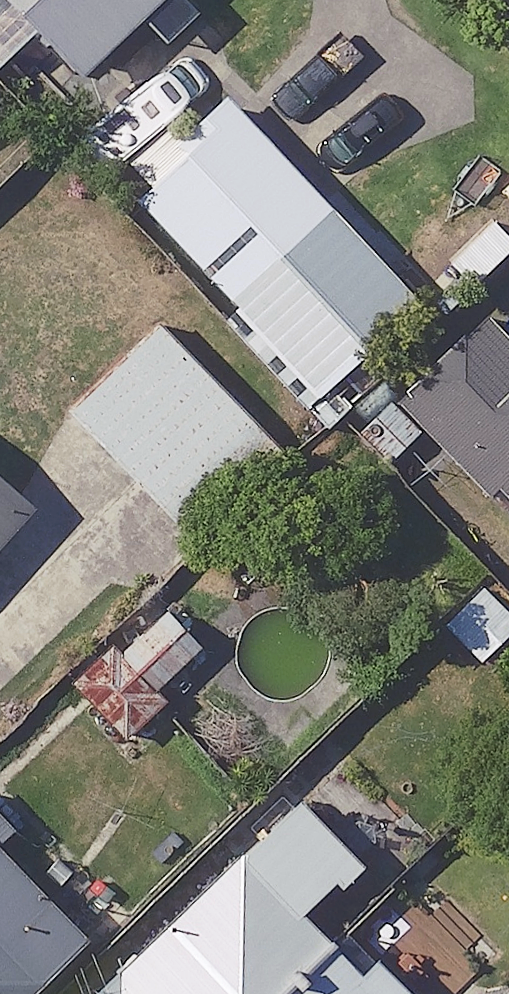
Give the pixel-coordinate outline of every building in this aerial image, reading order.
[(91,67),(162,0),(28,0),(91,67)] [(341,211),(238,104),(144,194),(247,301),(341,211)] [(376,435),(398,456),(431,421),(508,494),(508,292),(376,435)] [(284,448),(167,323),(79,406),(196,530),(284,448)] [(0,468),(0,550),(41,504),(0,468)] [(219,664),(177,606),(83,674),(126,732),(219,664)] [(298,793),(92,993),(414,993),(329,906),(370,866),(298,793)] [(97,932),(0,834),(0,993),(34,993),(97,932)]
